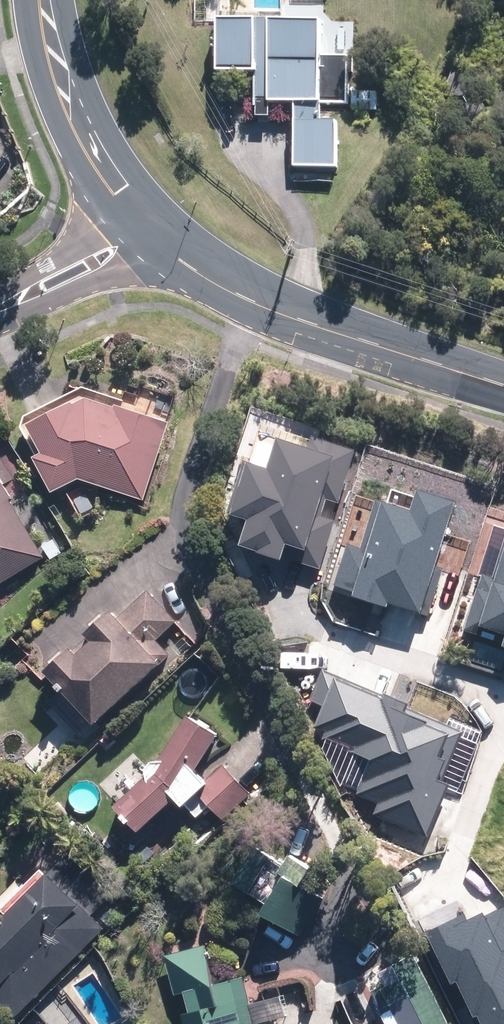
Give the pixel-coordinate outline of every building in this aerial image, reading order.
[(316,22),(212,20),(211,73),(251,73),(251,107),(253,107),(253,117),(267,117),(266,103),(290,104),(291,167),(336,168),(337,123),(320,123),(320,104),(346,105),(347,57),(316,55),(316,22)] [(110,402),(81,392),(69,397),(68,395),(21,418),(36,448),(28,451),(47,488),(74,474),(142,497),(165,418),(111,399),(110,402)] [(41,554),(6,495),(8,494),(2,484),(11,478),(0,459),(0,578),(41,554)] [(61,551),(51,537),(40,545),(49,558),(61,551)] [(173,617),(145,586),(115,613),(106,604),(79,627),(85,634),(70,647),(64,641),(38,665),(57,686),(44,697),(75,730),(87,719),(127,683),(130,685),(167,651),(153,636),(173,617)] [(158,803),(185,830),(198,817),(193,813),(206,801),(221,818),(249,792),(219,761),(201,777),(189,766),(212,727),(182,708),(154,755),(145,754),(140,762),(140,769),(108,799),(133,826),(158,803)] [(368,766),(355,764),(352,780),(365,782),(368,766)] [(277,860),(252,843),(229,879),(256,896),(251,904),(297,933),(322,895),(292,876),(303,860),(285,849),(277,860)] [(70,844),(45,869),(43,865),(39,869),(37,866),(0,902),(0,1002),(11,1013),(101,924),(91,914),(117,885),(70,844)] [(453,977),(492,960),(448,867),(410,884),(453,977)] [(202,943),(161,952),(171,992),(180,990),(184,1006),(176,1008),(181,1023),(247,1023),(246,1023),(252,1021),(240,969),(210,977),(202,943)] [(380,1012),(389,1007),(396,1021),(389,1023),(446,1023),(409,951),(376,967),(382,981),(368,988),(380,1012)] [(74,1013),(59,1023),(82,1023),(74,1013)]
